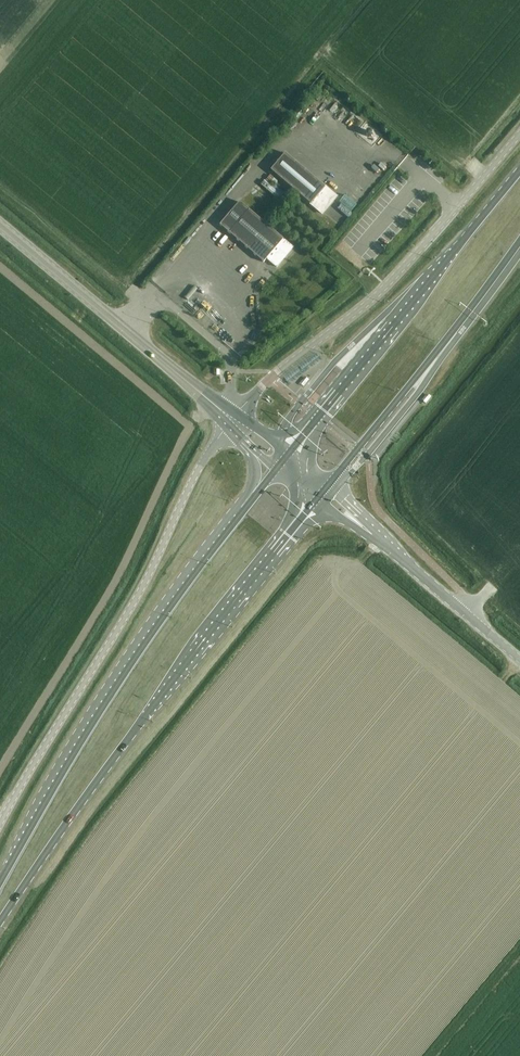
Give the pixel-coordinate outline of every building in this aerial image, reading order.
[(336,197),(325,188),(285,154),(271,171),(322,214),(336,197)] [(268,183),(272,186),(276,181),(272,178),(268,183)] [(260,185),(281,202),(284,198),(264,181),(260,185)] [(356,185),(351,188),(357,200),(363,197),(356,185)] [(219,225),(263,263),(266,260),(276,268),(293,248),(239,202),(219,225)] [(373,246),(379,251),(392,238),(386,232),(373,246)] [(344,359),(322,380),(327,386),(349,364),(344,359)]
